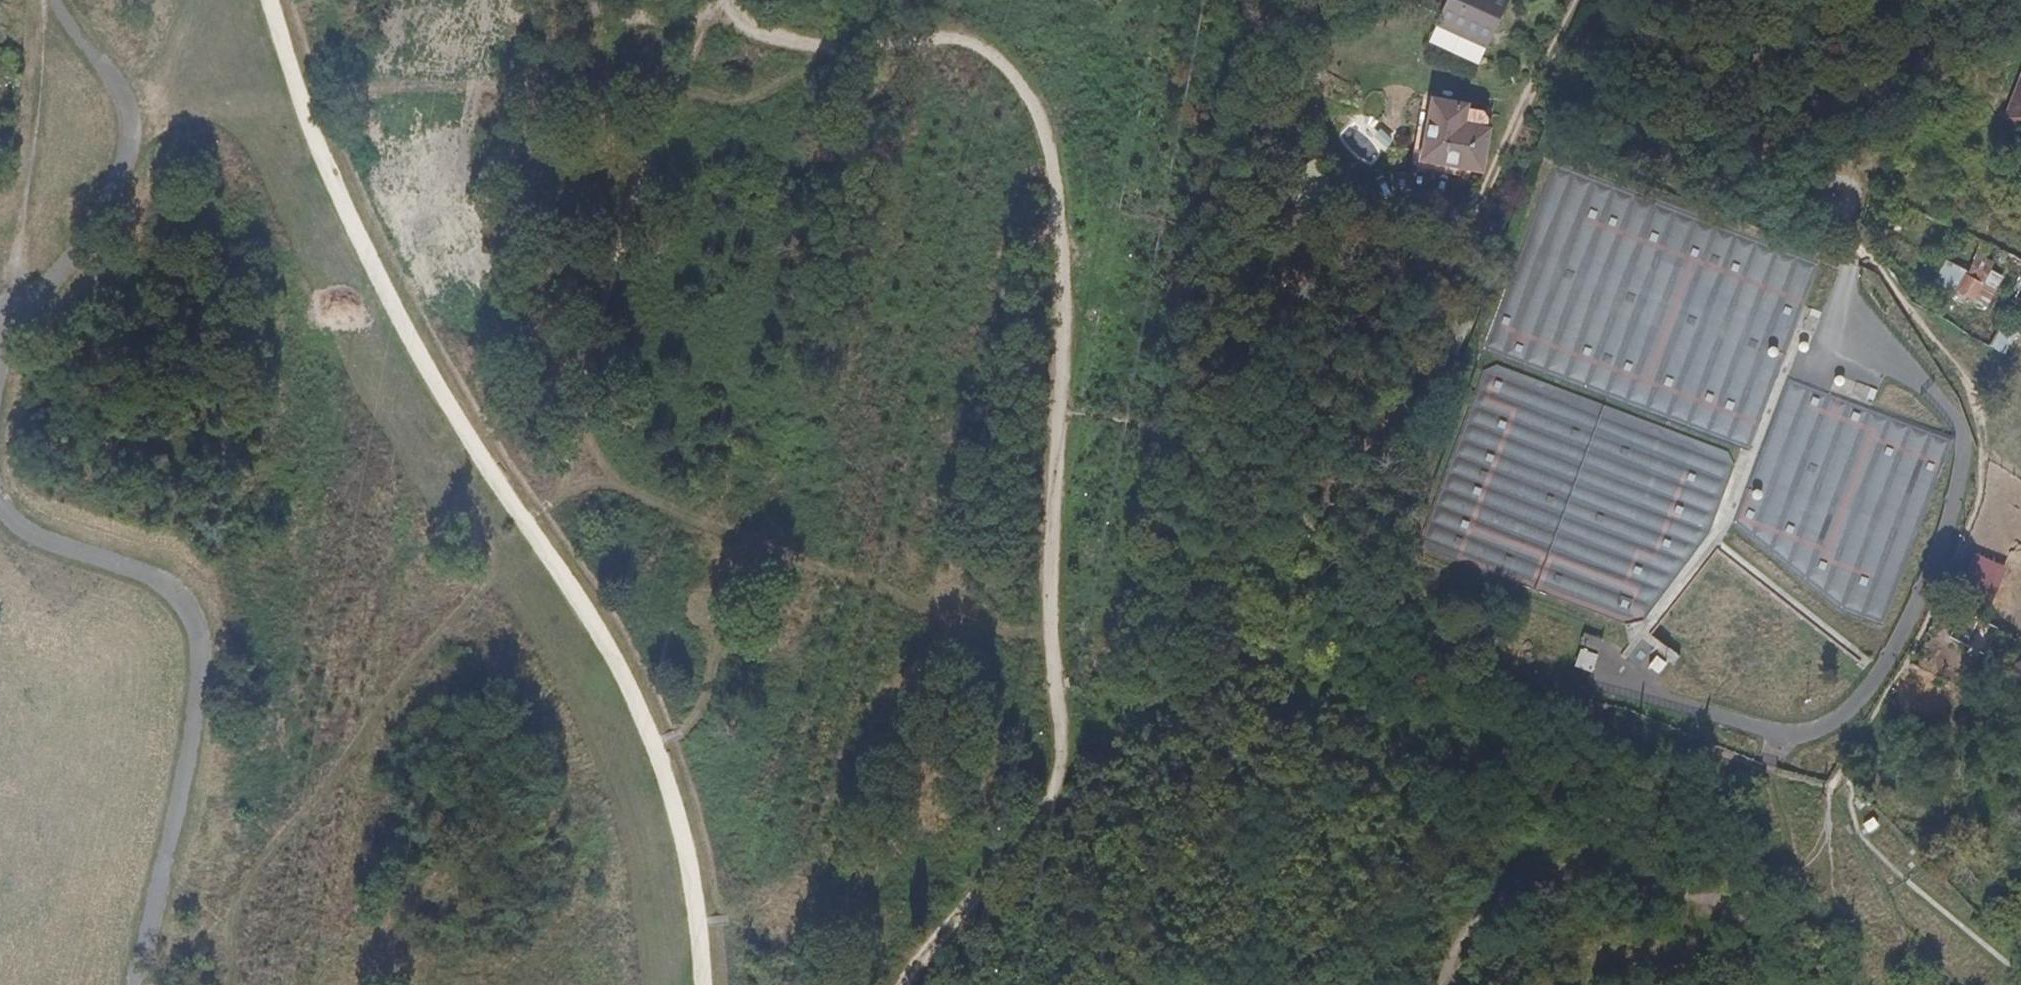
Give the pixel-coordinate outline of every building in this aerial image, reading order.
[(1427,43),(1477,65),(1506,0),(1446,0),(1427,43)] [(2004,115),(2020,121),(2020,68),(2004,115)] [(1464,107),(1421,99),(1411,152),(1410,160),(1415,167),(1453,173),(1455,166),(1480,170),(1487,130),(1485,130),(1487,119),(1484,115),(1482,112),(1464,108),(1464,107)] [(1956,292),(1984,307),(1994,290),(1987,286),(1991,277),(1971,266),(1956,292)] [(2000,322),(1987,344),(2004,354),(2017,332),(2000,322)] [(2006,571),(1978,558),(1962,594),(1990,606),(2006,571)] [(1582,632),(1578,645),(1598,650),(1601,637),(1582,632)] [(1600,655),(1582,649),(1576,666),(1594,672),(1600,655)]
